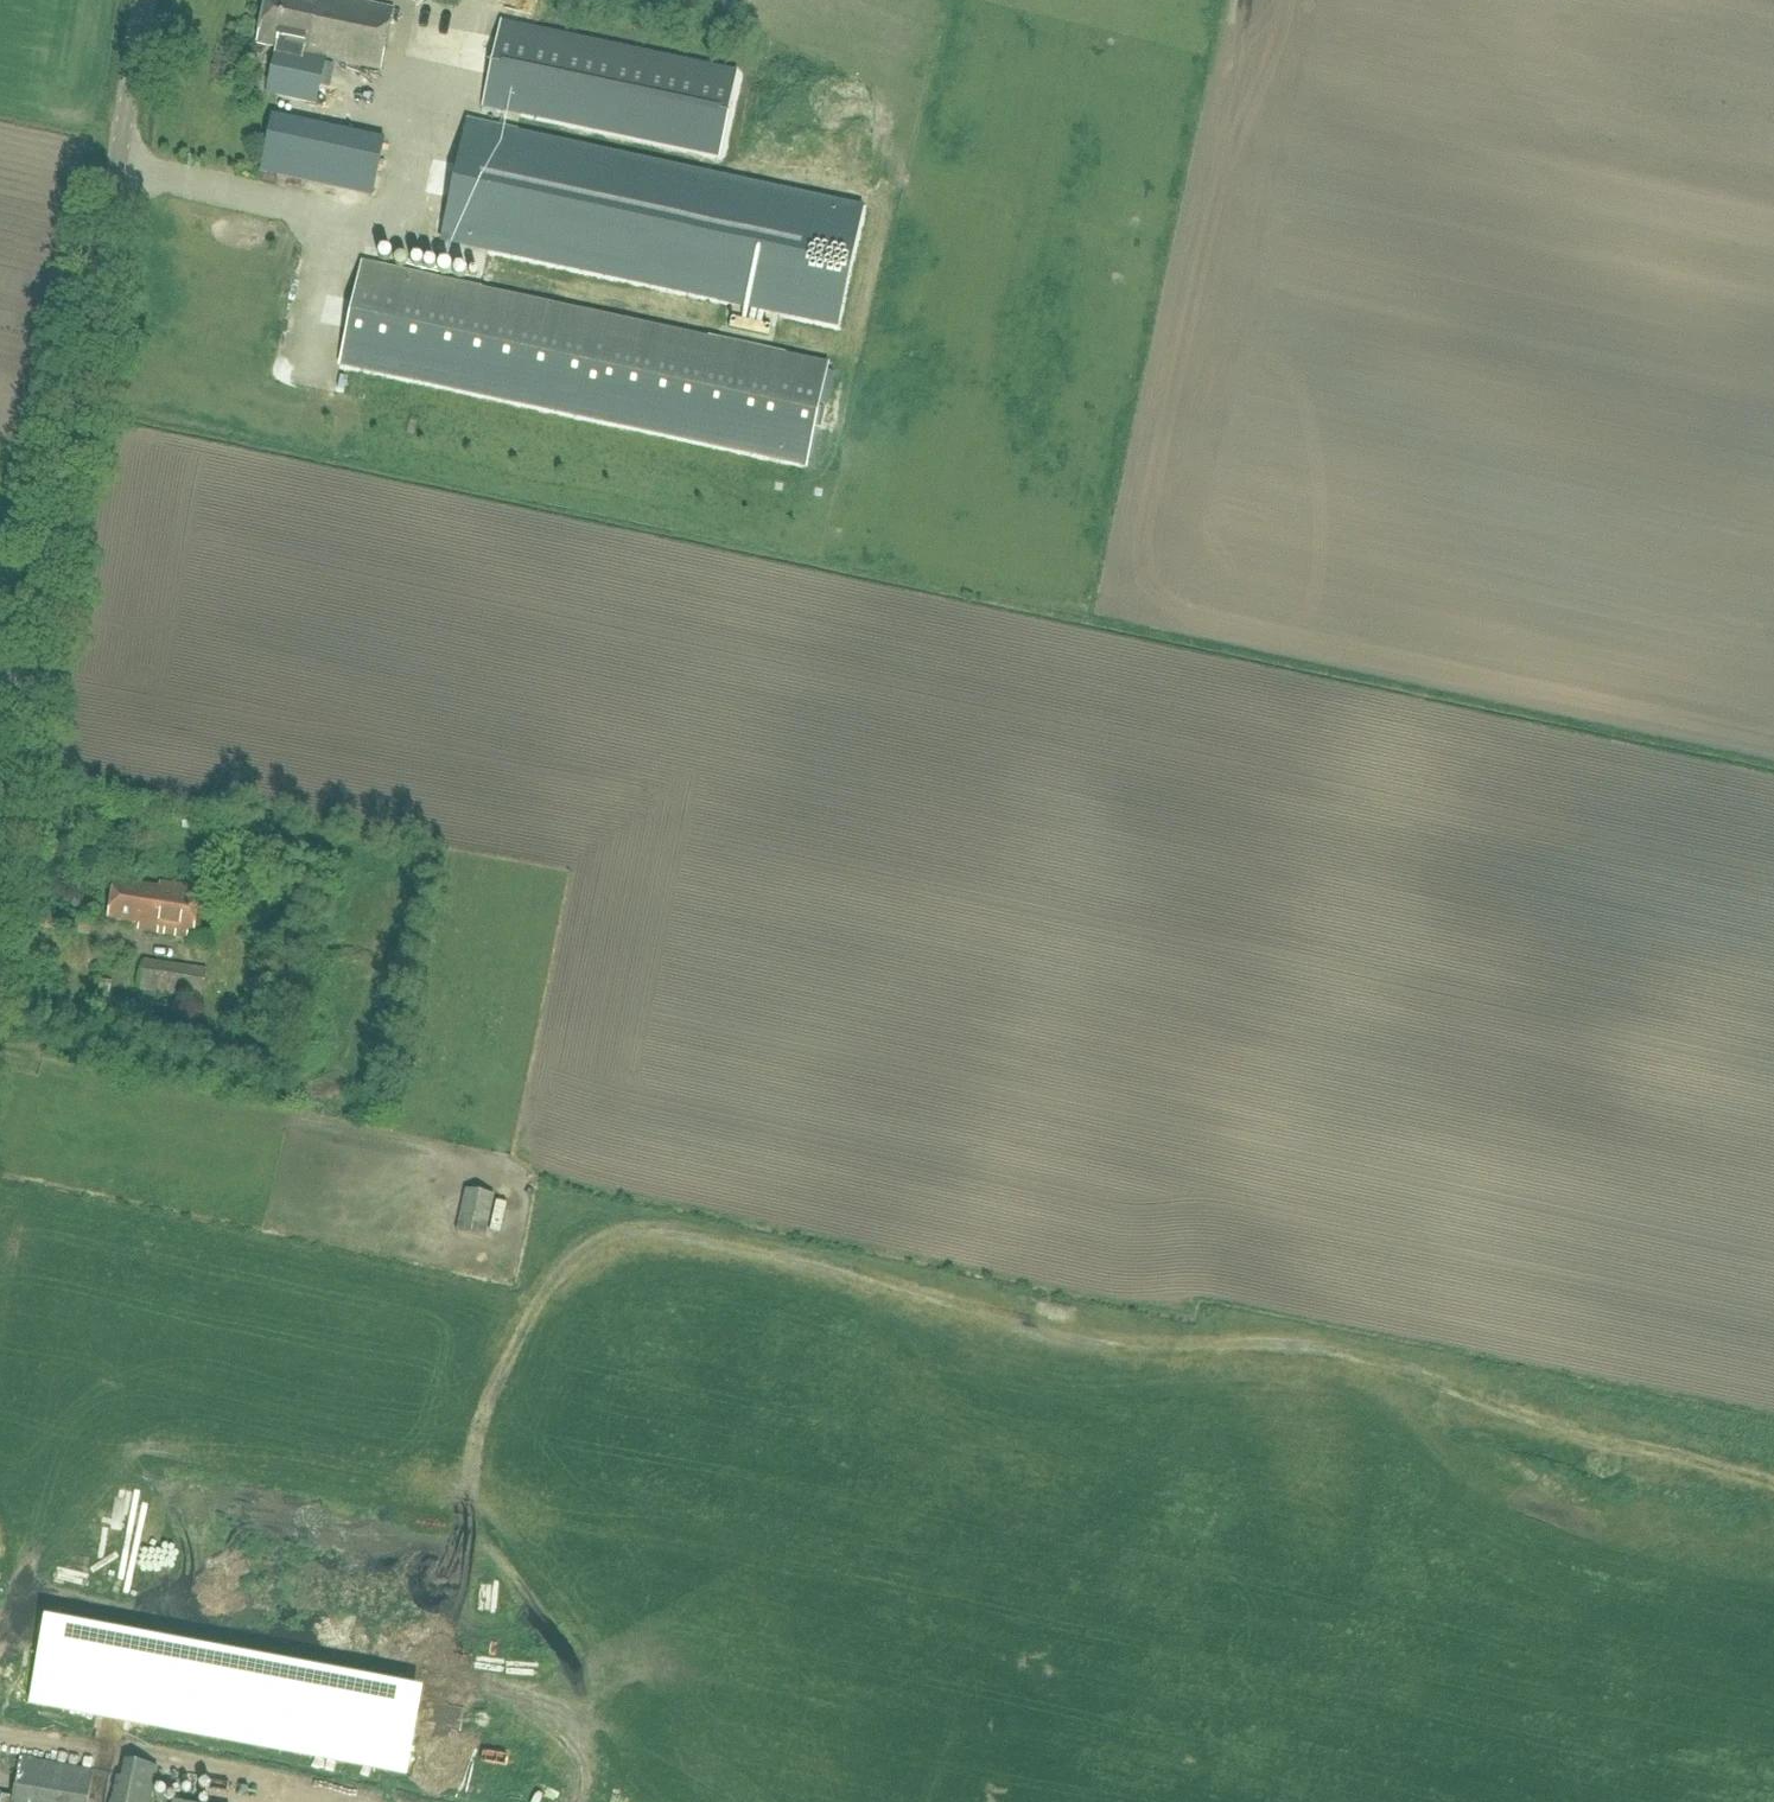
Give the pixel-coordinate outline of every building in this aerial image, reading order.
[(393,8),(355,0),(266,0),(257,42),(277,47),(267,92),(315,104),(325,57),(381,69),(393,8)] [(500,25),(484,102),(719,153),(736,76),(500,25)] [(273,115),(261,171),(372,195),(384,139),(273,115)] [(837,327),(862,209),(468,123),(442,241),(837,327)] [(362,266),(340,365),(806,466),(828,367),(362,266)] [(139,923),(138,931),(194,939),(201,889),(160,883),(159,890),(115,883),(109,919),(139,923)] [(140,990),(183,997),(201,1000),(205,970),(188,967),(146,962),(140,990)] [(457,1233),(484,1239),(494,1195),(466,1189),(457,1233)] [(497,1194),(490,1223),(501,1225),(507,1196),(497,1194)] [(405,1771),(419,1701),(45,1630),(32,1700),(405,1771)] [(158,1766),(120,1758),(112,1801),(151,1801),(158,1766)] [(0,1796),(0,1801),(85,1801),(91,1772),(21,1759),(14,1798),(0,1796)]
